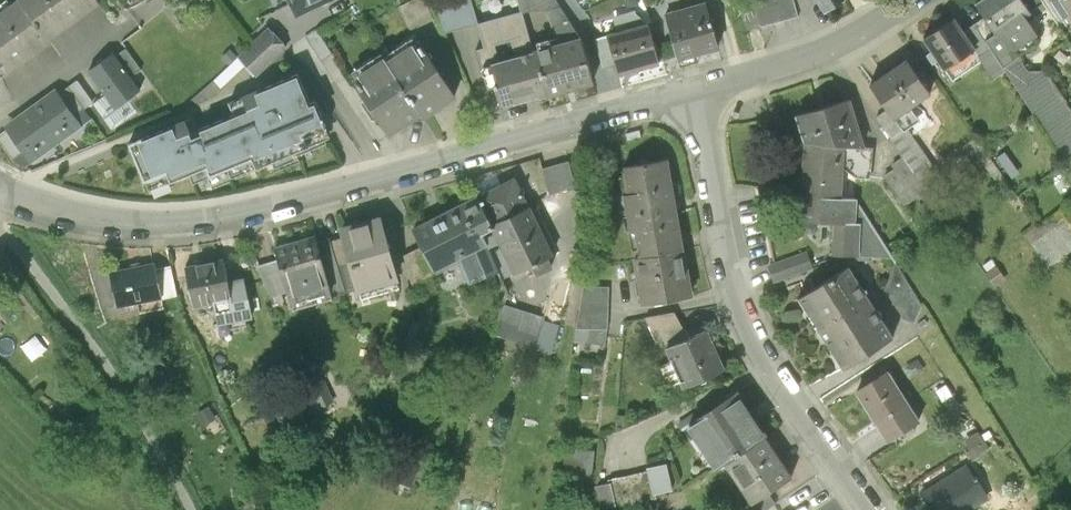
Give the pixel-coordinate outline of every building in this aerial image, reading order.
[(48,36),(22,0),(19,0),(0,13),(0,73),(1,75),(50,40),(48,36)] [(48,36),(98,1),(97,0),(22,0),(48,36)] [(297,15),(330,0),(290,0),(297,15)] [(547,10),(561,6),(557,0),(463,0),(438,7),(445,35),(530,10),(547,10)] [(795,0),(757,0),(741,4),(747,29),(799,17),(795,0)] [(829,9),(842,0),(823,0),(829,9)] [(978,3),(987,16),(1012,53),(1016,50),(1038,35),(1024,15),(1030,11),(1023,0),(981,0),(978,3)] [(1063,17),(1066,14),(1070,21),(1070,0),(1051,0),(1063,17)] [(666,15),(678,58),(718,46),(707,3),(666,15)] [(583,41),(561,6),(547,10),(560,48),(583,41)] [(987,16),(975,24),(1004,67),(1020,56),(1016,50),(1012,53),(987,16)] [(953,18),(927,36),(947,66),(974,48),(963,32),(953,18)] [(242,50),(241,51),(247,58),(259,72),(292,43),(274,22),(257,37),(242,50)] [(658,62),(647,23),(608,35),(617,63),(619,73),(658,62)] [(1006,71),(1004,67),(975,24),(963,32),(974,48),(995,79),(1006,71)] [(312,34),(325,55),(336,48),(323,27),(312,34)] [(423,34),(391,56),(424,105),(427,109),(459,88),(423,34)] [(604,67),(617,63),(608,35),(596,38),(604,67)] [(131,41),(120,49),(136,70),(147,63),(131,41)] [(560,48),(536,54),(547,94),(594,81),(583,41),(560,48)] [(226,51),(233,59),(241,51),(242,50),(234,42),(226,51)] [(146,84),(136,70),(120,49),(118,46),(94,63),(121,101),(146,84)] [(247,58),(241,51),(233,59),(228,63),(234,70),(247,58)] [(392,126),(424,105),(391,56),(388,52),(357,73),(392,126)] [(505,105),(547,94),(536,54),(494,66),(505,105)] [(1020,56),(1004,67),(1006,71),(1065,157),(1070,153),(1070,108),(1046,71),(1031,72),(1020,56)] [(908,60),(872,86),(888,109),(896,120),(932,94),(908,60)] [(314,98),(302,70),(264,84),(235,96),(239,107),(257,151),(260,160),(312,140),(308,131),(329,123),(324,110),(319,96),(314,98)] [(35,103),(58,135),(83,117),(60,86),(35,103)] [(846,147),(865,148),(852,101),(799,115),(807,145),(846,147)] [(35,103),(12,121),(34,151),(58,135),(35,103)] [(257,151),(239,107),(200,122),(196,124),(191,112),(136,134),(150,170),(172,161),(176,171),(210,158),(214,168),(257,151)] [(876,118),(904,158),(926,189),(946,217),(963,205),(908,127),(903,130),(896,120),(888,109),(876,118)] [(843,199),(846,147),(807,145),(804,222),(836,223),(858,224),(859,202),(859,200),(854,200),(843,199)] [(873,148),(865,148),(846,147),(843,199),(854,200),(855,177),(871,177),(873,148)] [(904,205),(926,189),(904,158),(892,166),(895,170),(885,177),(904,205)] [(641,256),(683,249),(667,159),(626,166),(641,256)] [(576,188),(569,163),(545,170),(552,196),(576,188)] [(478,196),(493,226),(530,208),(515,178),(478,196)] [(481,232),(493,226),(478,196),(413,229),(422,247),(434,271),(459,258),(487,244),(481,232)] [(894,258),(859,202),(858,224),(861,224),(860,256),(894,258)] [(552,252),(530,208),(493,226),(515,271),(552,252)] [(1065,211),(1052,221),(1057,227),(1046,235),(1038,224),(1026,233),(1050,266),(1070,251),(1070,219),(1065,211)] [(399,281),(382,218),(342,230),(344,237),(352,262),(359,289),(360,292),(399,281)] [(861,224),(858,224),(836,223),(835,255),(860,256),(861,224)] [(331,241),(338,266),(352,262),(344,237),(331,241)] [(316,238),(276,249),(279,259),(289,293),(293,306),(332,294),(317,242),(316,238)] [(333,296),(346,293),(338,266),(331,241),(330,238),(317,242),(332,294),(333,296)] [(499,272),(487,244),(459,258),(470,283),(499,272)] [(422,247),(405,255),(415,287),(436,276),(434,271),(422,247)] [(691,294),(683,249),(641,256),(636,257),(644,303),(691,294)] [(813,268),(807,252),(770,266),(776,282),(813,268)] [(270,298),(289,293),(279,259),(260,265),(270,298)] [(179,260),(115,264),(117,301),(181,297),(179,260)] [(223,260),(186,268),(193,305),(215,301),(220,325),(251,319),(243,278),(227,281),(223,260)] [(359,289),(352,262),(338,266),(346,293),(359,289)] [(848,267),(802,295),(845,365),(891,336),(848,267)] [(998,268),(988,275),(996,286),(1006,279),(998,268)] [(559,279),(546,318),(537,349),(550,353),(572,283),(559,279)] [(610,287),(585,287),(578,329),(590,329),(589,343),(606,345),(608,329),(610,287)] [(495,336),(537,349),(546,318),(505,305),(495,336)] [(662,350),(670,346),(689,339),(675,313),(647,318),(662,350)] [(670,346),(687,387),(724,372),(707,331),(689,339),(670,346)] [(1015,351),(1007,356),(1015,368),(1022,363),(1015,351)] [(926,369),(917,357),(902,368),(912,380),(926,369)] [(858,390),(874,415),(904,397),(888,371),(858,390)] [(333,401),(324,382),(309,389),(318,408),(333,401)] [(739,391),(686,425),(715,469),(726,462),(765,436),(768,434),(739,391)] [(920,422),(904,397),(874,415),(890,441),(920,422)] [(216,417),(209,406),(197,413),(205,424),(216,417)] [(628,415),(618,414),(617,425),(627,426),(628,415)] [(790,476),(765,436),(726,462),(751,501),(768,490),(790,476)] [(991,450),(985,441),(968,452),(974,461),(991,450)] [(594,451),(566,449),(564,475),(592,477),(594,451)] [(925,492),(936,509),(955,509),(966,504),(970,509),(990,497),(969,464),(925,492)] [(595,488),(601,509),(607,509),(675,494),(668,466),(609,480),(610,484),(595,488)] [(768,490),(751,501),(745,505),(748,509),(764,509),(776,502),(768,490)]
